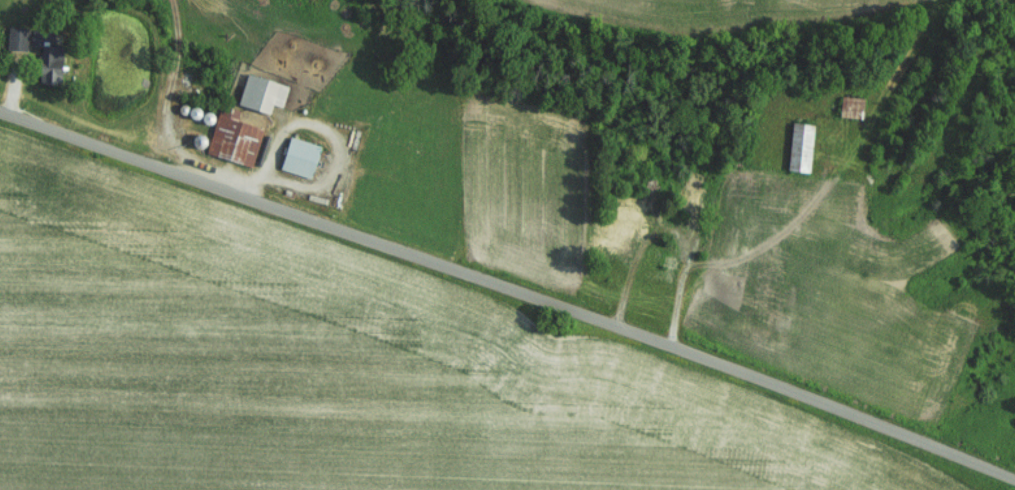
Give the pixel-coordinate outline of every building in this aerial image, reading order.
[(26,47),(25,27),(7,28),(7,47),(26,47)] [(57,60),(37,61),(38,83),(57,83),(57,60)] [(287,85),(246,73),(236,104),(267,113),(270,103),(281,106),(287,85)] [(321,146),(288,135),(277,167),(311,178),(321,146)]
